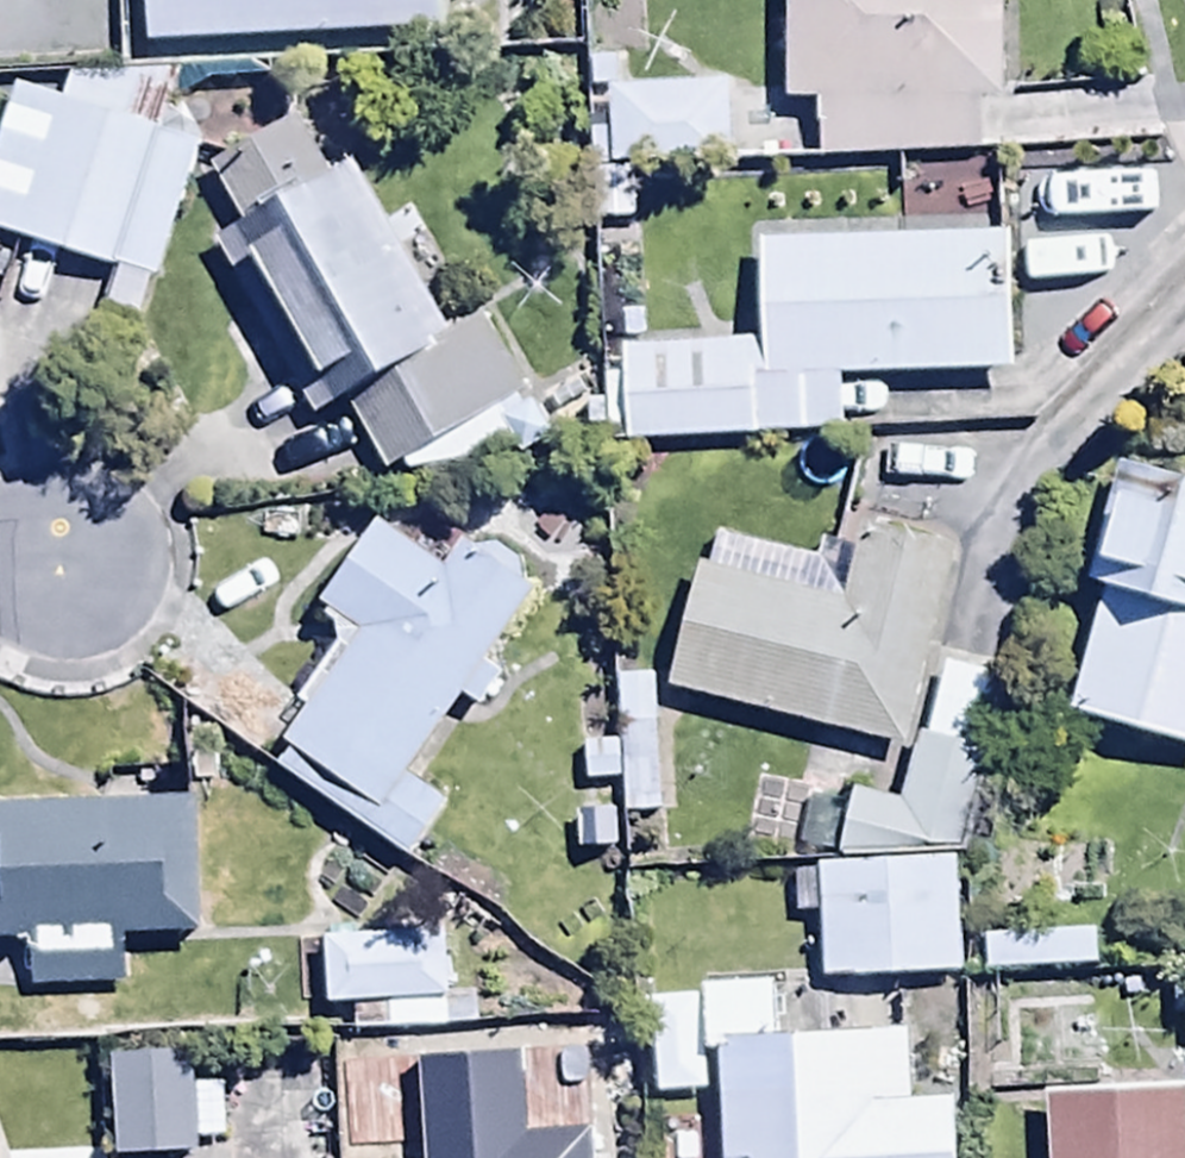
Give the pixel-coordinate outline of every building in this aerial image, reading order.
[(148,45),(443,31),(441,0),(146,0),(148,45)] [(980,101),(1009,101),(1011,0),(785,0),(784,102),(821,102),(820,151),(979,153),(980,101)] [(733,86),(628,89),(627,65),(589,65),(590,90),(606,90),(607,134),(591,135),(592,164),(735,160),(733,86)] [(20,88),(0,143),(0,233),(119,276),(107,311),(140,323),(203,150),(177,100),(184,78),(69,79),(60,102),(20,88)] [(348,408),(451,336),(338,156),(325,164),(296,119),(211,172),(243,232),(221,244),(319,424),(348,408)] [(1011,234),(763,245),(768,343),(618,350),(622,443),(845,433),(843,385),(1017,377),(1011,234)] [(451,336),(348,408),(384,474),(402,466),(410,474),(484,463),(515,443),(523,455),(551,437),(528,400),(534,396),(483,316),(451,336)] [(1096,558),(1089,589),(1097,591),(1071,716),(1184,740),(1184,472),(1127,460),(1106,560),(1096,558)] [(485,667),(530,595),(461,552),(451,568),(371,519),(319,605),(332,613),(323,628),(340,638),(294,715),(302,720),(286,747),(295,752),(279,779),(416,862),(451,803),(408,777),(457,697),(486,715),(507,681),(485,667)] [(701,565),(669,692),(904,752),(954,554),(863,531),(854,565),(720,530),(710,568),(701,565)] [(839,863),(957,862),(964,862),(991,758),(976,754),(995,680),(946,667),(928,738),(916,735),(900,803),(858,793),(855,804),(807,792),(795,840),(842,852),(839,863)] [(0,813),(0,943),(28,942),(29,987),(125,984),(123,941),(197,939),(192,807),(0,813)] [(341,922),(359,929),(386,922),(400,894),(394,872),(380,859),(358,856),(340,863),(328,882),(328,904),(341,922)] [(961,980),(957,862),(818,864),(821,984),(961,980)] [(1094,932),(983,936),(985,974),(1096,970),(1094,932)] [(444,938),(326,942),(330,1005),(385,1004),(386,1032),(475,1029),(474,996),(446,997),(444,938)] [(1176,976),(1177,1025),(1184,1025),(1184,976),(1176,976)] [(718,1050),(722,1157),(960,1157),(958,1096),(912,1098),(910,1035),(839,1038),(838,1000),(756,1003),(755,984),(696,987),(699,1050),(718,1050)] [(534,1020),(540,1157),(605,1157),(602,1098),(624,1097),(621,1016),(534,1020)] [(196,1141),(223,1139),(220,1087),(192,1089),(190,1051),(110,1056),(117,1157),(168,1157),(197,1156),(196,1141)] [(1048,1092),(1052,1157),(1184,1157),(1184,1086),(1048,1092)]
